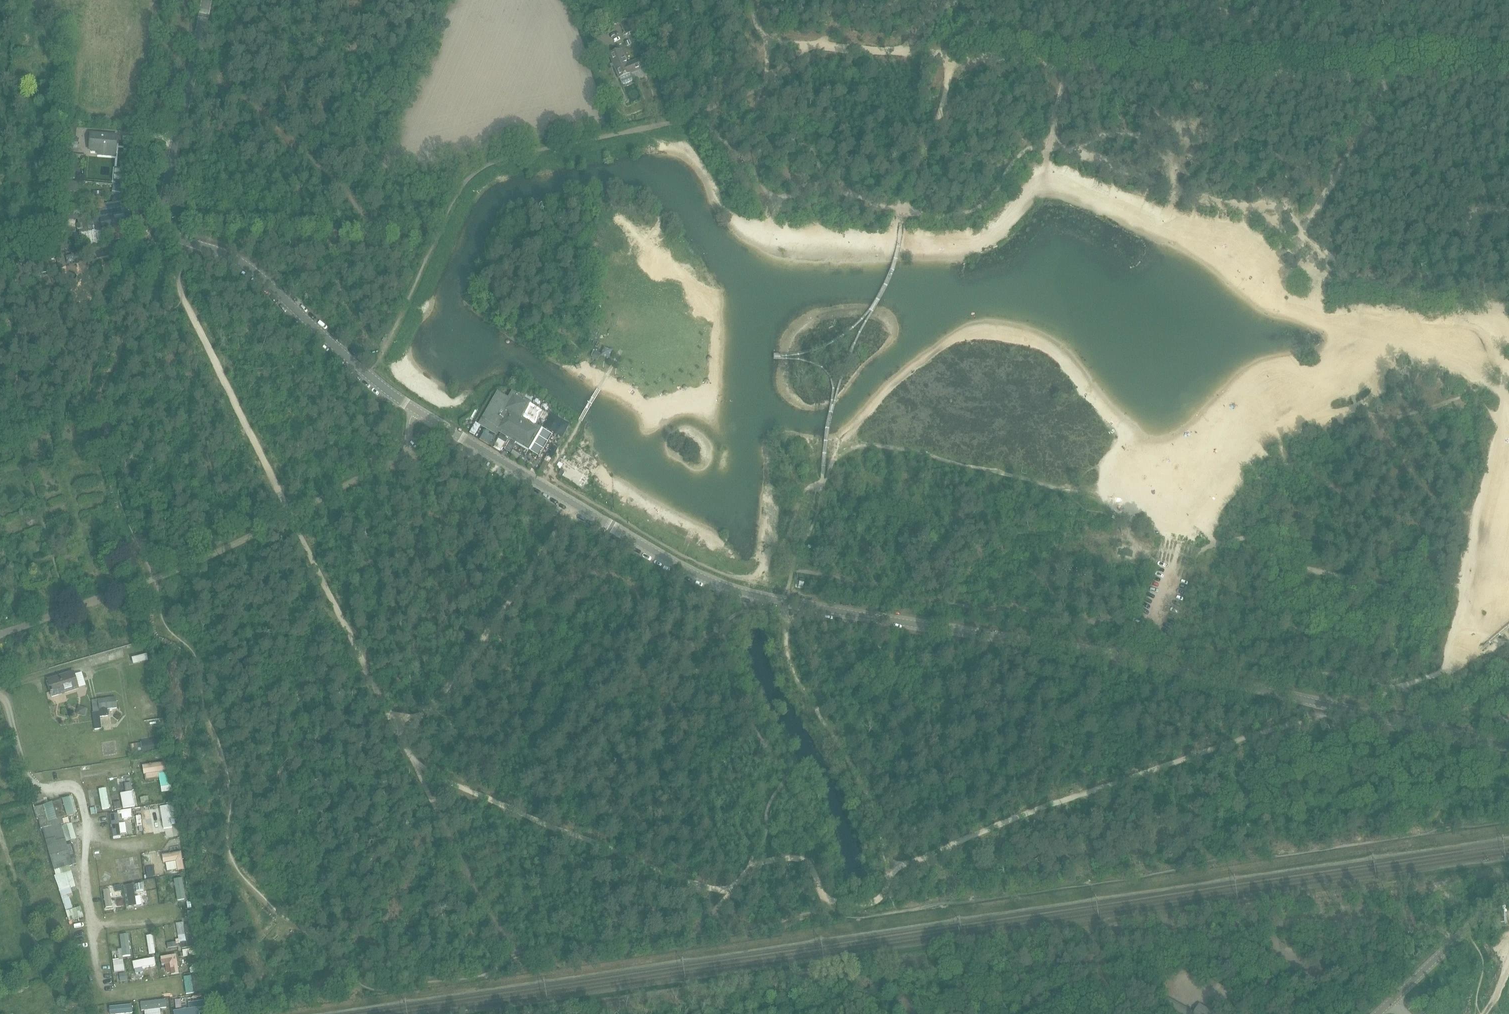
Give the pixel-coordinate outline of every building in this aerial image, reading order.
[(618,20),(625,35),(637,29),(631,18),(618,20)] [(619,79),(619,78),(621,83),(624,84),(632,81),(633,78),(631,74),(645,68),(641,58),(627,64),(620,49),(609,54),(619,79)] [(14,81),(14,93),(27,92),(27,80),(14,81)] [(97,155),(115,156),(117,136),(92,134),(90,150),(98,150),(97,155)] [(65,147),(77,148),(78,139),(66,138),(65,147)] [(11,193),(21,192),(19,180),(10,181),(11,193)] [(80,234),(82,246),(107,241),(132,237),(130,226),(132,225),(128,206),(115,209),(115,204),(104,206),(105,209),(101,209),(101,199),(104,199),(92,199),(92,210),(93,210),(87,212),(89,219),(86,219),(88,233),(80,234)] [(9,240),(2,241),(4,250),(11,248),(9,240)] [(513,392),(509,399),(498,393),(479,425),(495,434),(498,430),(502,432),(498,439),(505,443),(509,437),(510,437),(511,435),(520,440),(529,445),(527,447),(528,448),(539,429),(538,429),(537,432),(533,429),(539,418),(544,421),(548,415),(530,404),(531,402),(513,392)] [(44,478),(34,481),(36,487),(46,484),(44,478)] [(57,497),(49,500),(51,505),(59,503),(57,497)] [(523,524),(534,531),(537,526),(530,521),(529,522),(526,519),(523,524)] [(2,535),(8,546),(24,539),(19,527),(2,535)] [(29,543),(33,559),(39,558),(35,541),(29,543)] [(129,659),(142,657),(141,650),(128,653),(129,659)] [(78,689),(73,673),(48,680),(51,691),(50,692),(52,697),(61,694),(78,689)] [(112,703),(111,693),(90,694),(91,723),(105,723),(104,703),(112,703)] [(137,771),(156,770),(155,759),(137,760),(137,771)] [(107,803),(104,783),(93,785),(96,805),(107,803)] [(109,798),(110,805),(129,801),(127,787),(116,789),(117,796),(109,798)] [(52,803),(35,808),(34,808),(37,820),(39,819),(42,829),(43,829),(56,875),(71,871),(70,866),(72,865),(71,859),(74,859),(75,854),(73,845),(69,842),(66,843),(61,825),(64,824),(62,818),(76,814),(71,798),(56,802),(57,804),(55,804),(53,805),(52,803)] [(132,824),(140,824),(140,805),(132,806),(132,824)] [(125,806),(107,807),(108,831),(122,830),(121,816),(125,816),(125,806)] [(159,869),(178,867),(176,848),(157,850),(159,869)] [(148,861),(140,864),(143,873),(151,870),(148,861)] [(173,897),(182,896),(179,873),(170,874),(173,897)] [(144,894),(155,892),(153,874),(140,875),(141,888),(137,878),(119,881),(120,892),(116,882),(107,883),(99,886),(100,889),(103,896),(104,905),(109,903),(108,891),(113,904),(116,903),(119,902),(136,900),(144,896),(144,894)] [(172,939),(179,939),(179,919),(171,919),(172,939)] [(126,930),(116,930),(117,954),(126,953),(126,930)] [(172,952),(156,952),(156,970),(172,970),(172,952)] [(118,955),(108,955),(108,968),(119,967),(118,955)] [(127,975),(139,975),(139,967),(150,967),(150,956),(126,956),(127,975)] [(1165,986),(1162,992),(1180,1000),(1185,988),(1178,985),(1175,990),(1165,986)] [(1161,1012),(1164,1013),(1193,1013),(1186,1010),(1186,1009),(1169,999),(1161,1012)] [(106,1001),(105,1010),(124,1011),(125,1002),(106,1001)] [(1199,1005),(1194,1013),(1216,1013),(1199,1005)]
